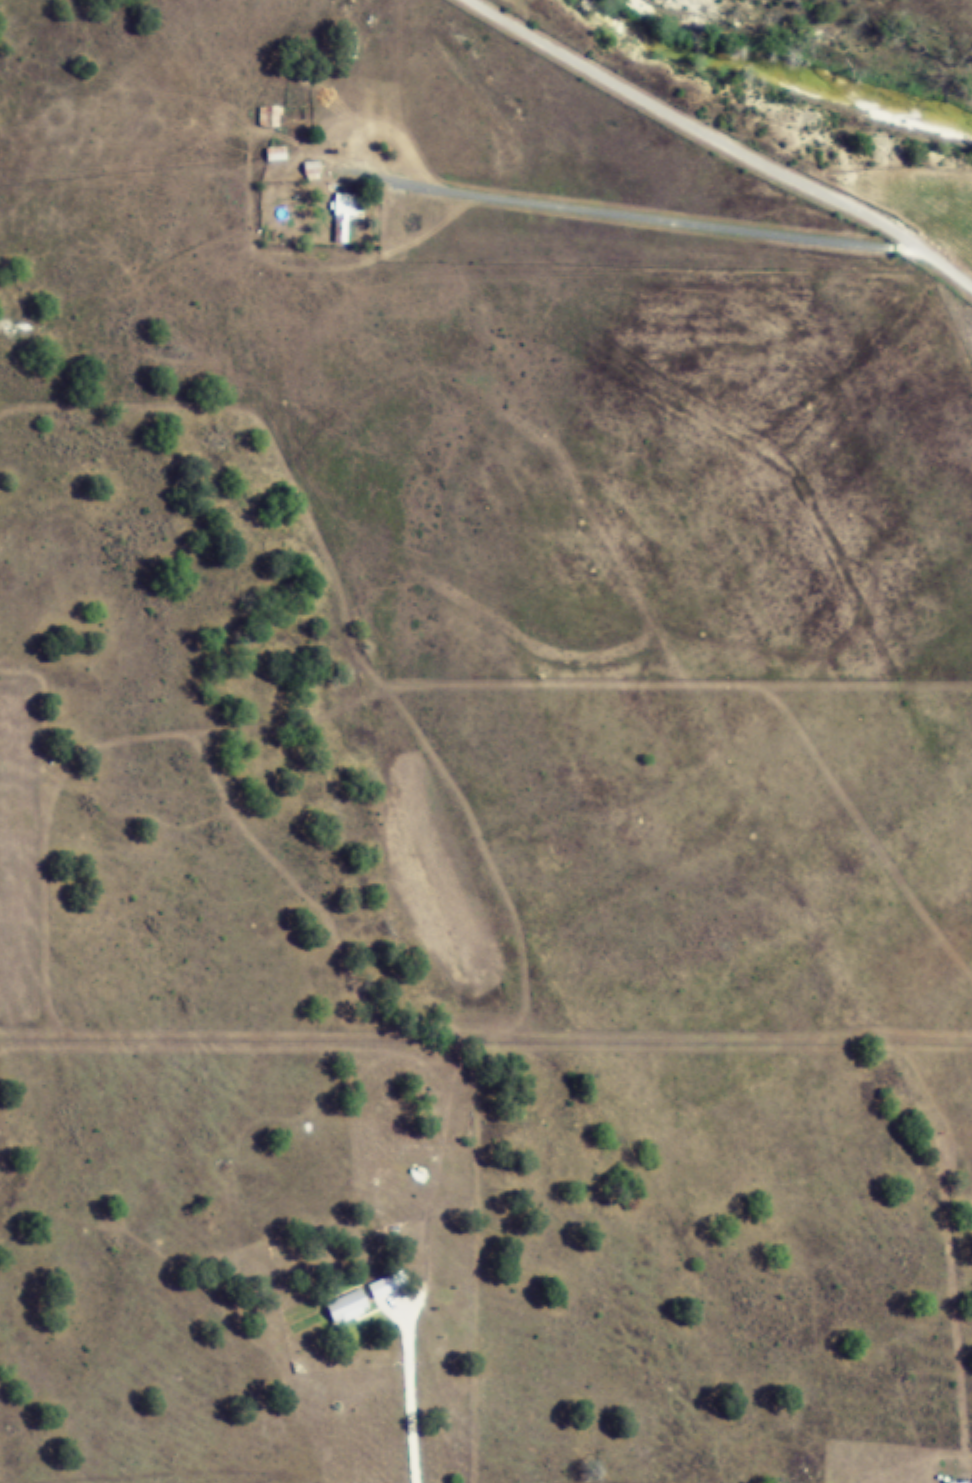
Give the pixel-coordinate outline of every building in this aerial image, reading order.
[(269,149),(269,161),(287,161),(287,149),(269,149)] [(322,162),(307,163),(307,176),(322,175),(322,162)] [(335,244),(350,244),(350,217),(359,217),(359,195),(335,195),(335,244)] [(370,1283),(377,1300),(406,1289),(399,1271),(370,1283)] [(335,1323),(372,1312),(365,1290),(329,1300),(335,1323)]
